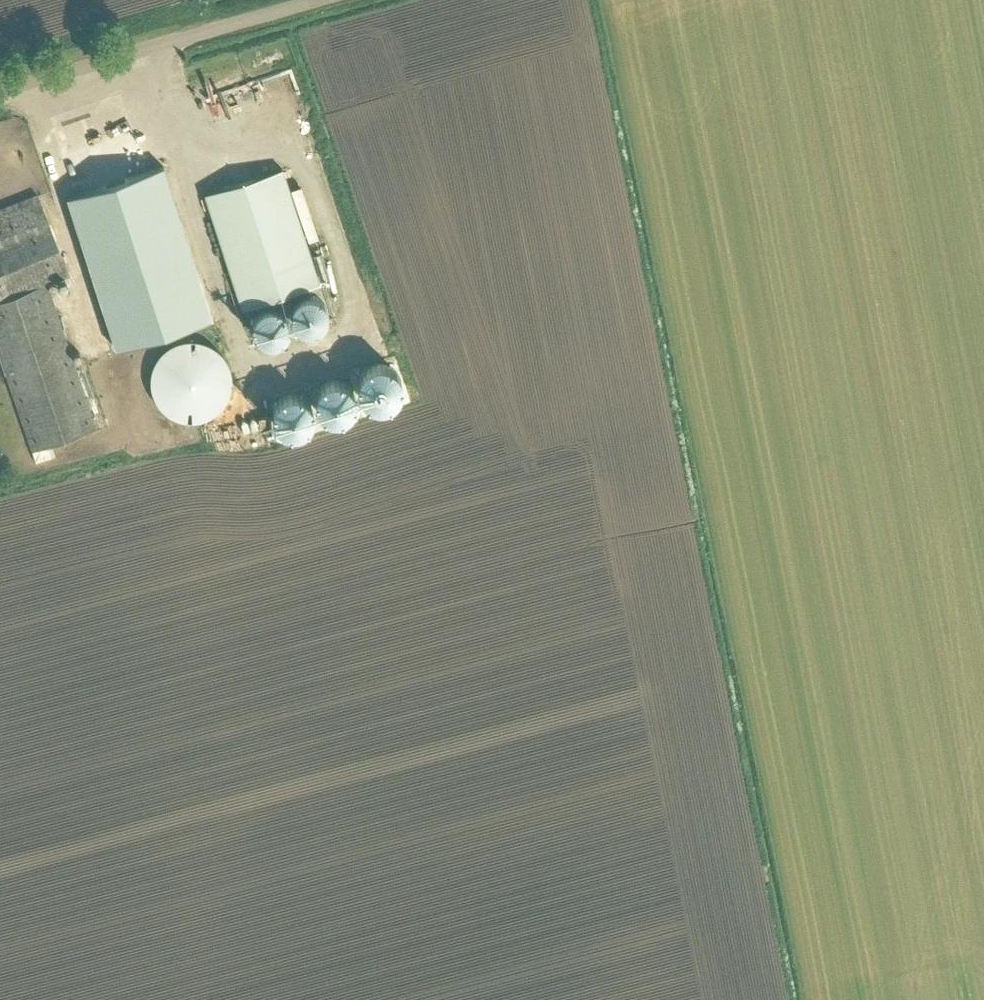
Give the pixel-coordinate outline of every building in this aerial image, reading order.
[(223,72),(247,68),(246,60),(221,64),(223,72)] [(159,161),(65,194),(116,345),(211,313),(159,161)] [(241,305),(317,280),(279,166),(203,191),(241,305)] [(45,282),(71,273),(45,196),(0,211),(0,352),(33,452),(95,431),(45,282)] [(171,415),(176,417),(182,419),(188,420),(194,420),(200,419),(205,417),(211,415),(216,411),(220,408),(224,403),(227,398),(229,392),(231,387),(231,381),(231,375),(230,369),(228,363),(226,358),(222,353),(218,349),(213,345),(208,342),(203,340),(197,339),(191,339),(185,339),(179,340),(174,342),(169,345),(164,349),(160,353),(156,358),(154,363),(152,369),(151,375),(151,381),(151,387),(153,392),(155,398),(158,403),(162,408),(166,412),(171,415)]
